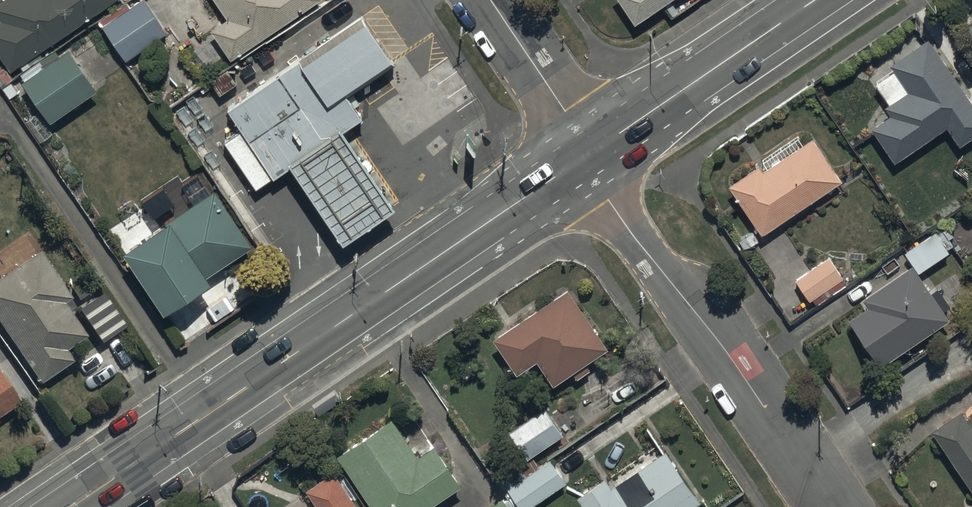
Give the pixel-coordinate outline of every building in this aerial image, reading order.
[(11,68),(112,0),(0,0),(0,15),(1,17),(0,18),(0,52),(11,68)] [(125,56),(167,30),(148,0),(135,0),(129,4),(127,0),(100,17),(125,56)] [(231,57),(314,0),(218,0),(229,15),(211,27),(231,57)] [(363,0),(349,0),(220,89),(267,158),(287,144),(341,220),(387,188),(339,118),(363,102),(345,76),(393,43),(363,0)] [(636,20),(665,0),(622,0),(636,20)] [(971,133),(971,97),(929,34),(892,60),(895,66),(875,80),(888,99),(885,101),(892,111),(872,125),(895,159),(947,124),(959,142),(971,133)] [(23,75),(21,77),(49,119),(98,86),(70,44),(44,62),(41,57),(21,71),(23,75)] [(729,181),(762,230),(843,177),(813,132),(763,166),(759,161),(729,181)] [(214,185),(156,223),(152,217),(115,241),(124,256),(130,252),(164,304),(212,274),(210,270),(252,243),(214,185)] [(957,330),(948,317),(951,315),(941,300),(947,296),(939,285),(932,289),(919,269),(949,248),(948,246),(953,242),(949,236),(954,233),(947,223),(937,229),(934,224),(902,246),(911,260),(862,293),(868,302),(849,315),(890,375),(901,366),(893,354),(934,326),(943,339),(957,330)] [(38,245),(0,270),(0,321),(39,379),(73,356),(65,344),(85,330),(63,297),(70,292),(38,245)] [(795,276),(809,297),(842,275),(828,253),(795,276)] [(608,344),(567,283),(539,302),(536,298),(502,321),(505,326),(494,334),(517,369),(536,356),(553,382),(572,369),(577,376),(590,367),(584,359),(608,344)] [(102,287),(77,304),(100,338),(125,321),(102,287)] [(0,369),(0,409),(18,396),(0,369)] [(508,426),(527,455),(563,432),(545,402),(508,426)] [(932,426),(971,488),(971,410),(966,414),(961,406),(932,426)] [(376,506),(423,506),(461,481),(434,441),(418,452),(393,415),(339,452),(376,506)] [(589,506),(687,506),(701,498),(666,447),(612,483),(605,473),(579,491),(589,506)] [(519,506),(525,506),(567,479),(550,454),(504,485),(519,506)] [(307,484),(317,500),(306,506),(362,506),(334,466),(307,484)] [(502,494),(483,506),(511,506),(502,494)]
